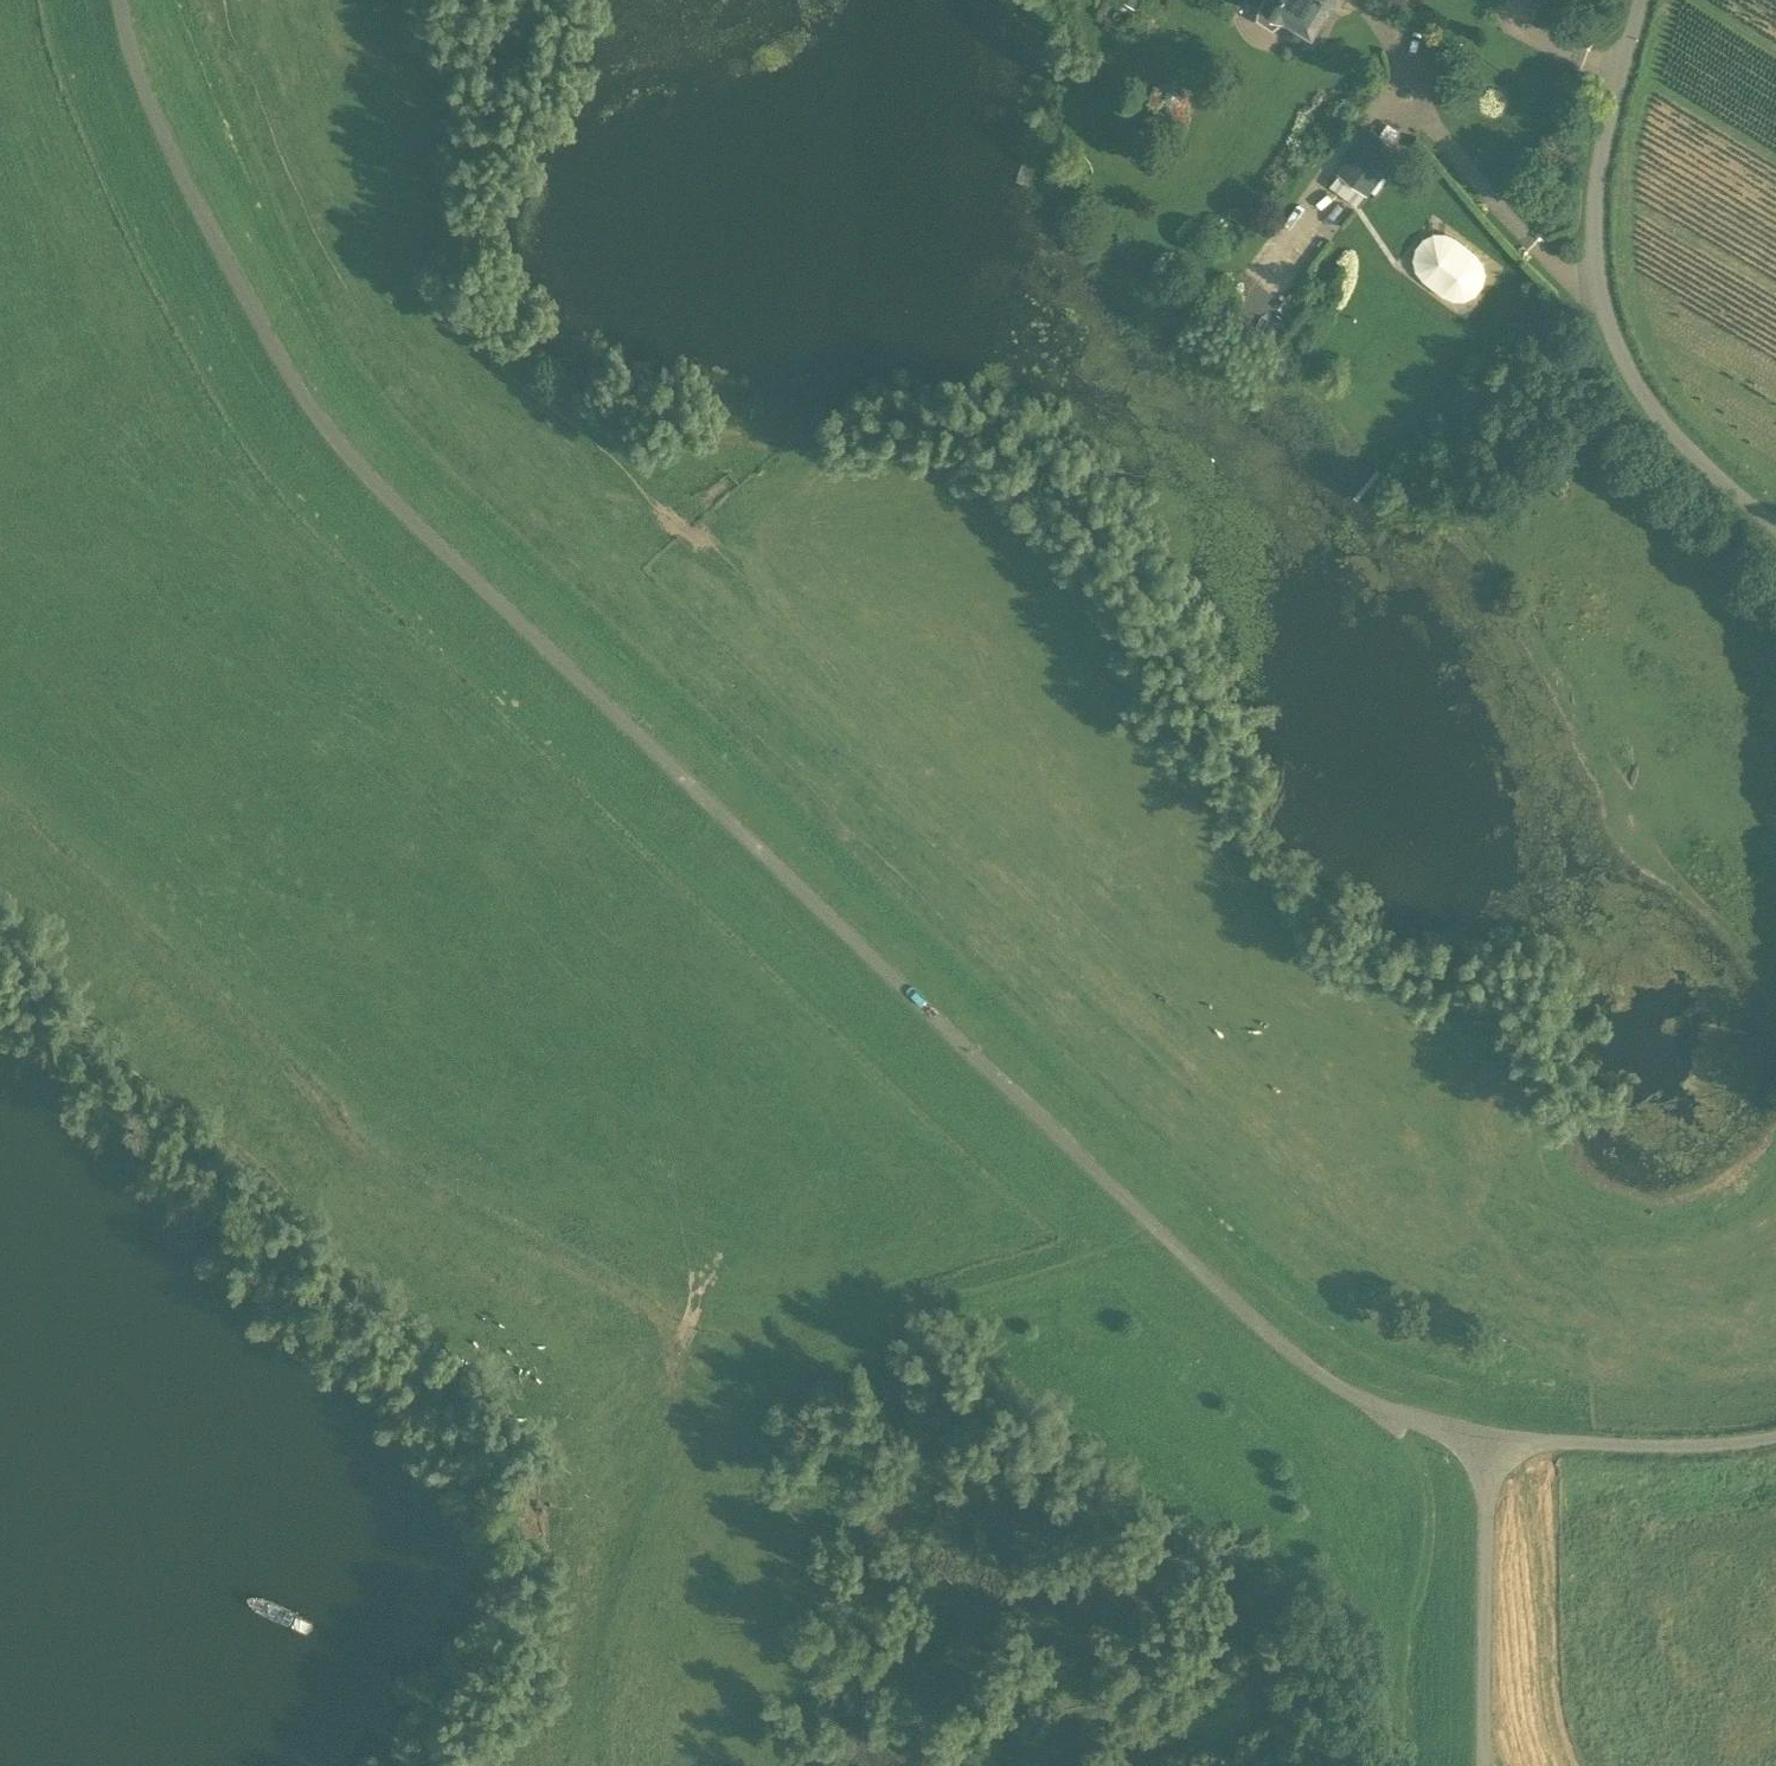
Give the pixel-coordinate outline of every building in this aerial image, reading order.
[(1278,22),(1283,13),(1311,32),(1332,0),(1264,0),(1258,9),(1257,15),(1272,25),(1278,22)] [(1366,193),(1401,147),(1370,124),(1336,170),(1366,193)] [(1409,278),(1474,299),(1490,250),(1425,229),(1409,278)] [(1214,292),(1221,298),(1226,291),(1219,285),(1214,292)]
